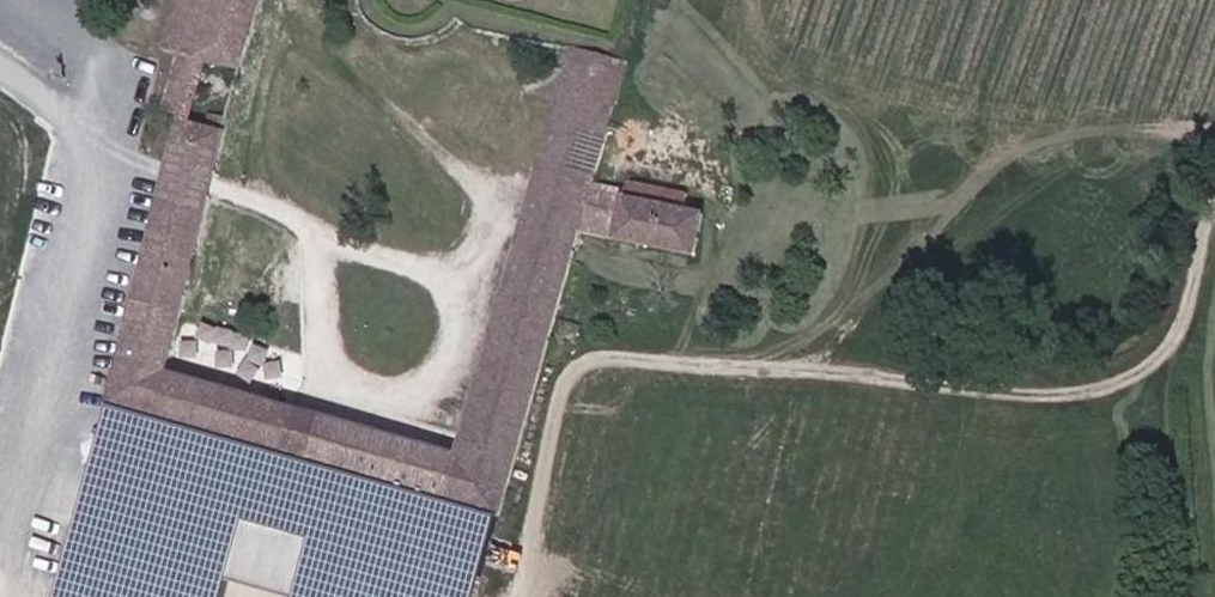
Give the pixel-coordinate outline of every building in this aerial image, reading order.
[(257,0),(172,0),(162,44),(175,49),(164,95),(162,110),(171,113),(106,402),(506,507),(585,236),(696,269),(708,225),(691,220),(697,199),(639,184),(636,192),(599,182),(610,149),(645,160),(668,69),(631,58),(581,46),(462,446),(175,371),(210,212),(215,188),(257,0)] [(781,222),(778,235),(799,242),(803,229),(781,222)] [(465,570),(481,507),(129,415),(113,478),(465,570)] [(108,492),(95,540),(213,572),(221,574),(233,525),(108,492)] [(223,577),(66,536),(50,596),(218,596),(223,577)]
